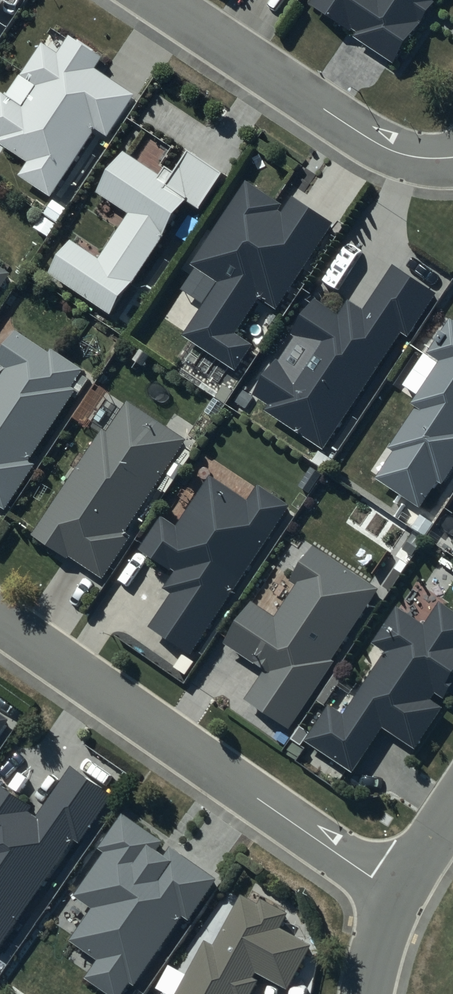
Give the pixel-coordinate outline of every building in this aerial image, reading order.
[(441,0),(322,0),(316,10),(404,65),(427,28),(425,26),(441,0)] [(99,70),(107,58),(76,37),(63,57),(57,53),(64,43),(55,37),(27,79),(43,90),(32,107),(10,92),(0,107),(0,136),(6,140),(3,144),(34,165),(24,179),(54,199),(101,130),(113,138),(140,98),(99,70)] [(178,182),(129,152),(103,194),(137,215),(106,264),(75,245),(55,277),(118,316),(189,202),(209,215),(232,179),(194,155),(178,182)] [(291,209),(251,182),(195,265),(224,284),(189,336),(243,373),(262,345),(242,331),(259,306),(271,314),(274,309),(281,313),(339,228),(298,200),(291,209)] [(330,451),(407,327),(418,334),(443,294),(400,267),(369,317),(352,306),(345,318),(316,301),(293,338),(296,340),(259,401),(272,409),(269,413),(330,451)] [(11,275),(0,268),(0,293),(11,275)] [(408,389),(421,398),(416,406),(421,409),(393,454),(397,457),(382,481),(430,511),(452,474),(452,328),(408,389)] [(12,513),(101,375),(61,350),(58,355),(22,331),(0,364),(9,370),(0,385),(0,505),(12,513)] [(189,444),(131,405),(111,435),(107,432),(36,536),(73,561),(75,559),(108,581),(135,542),(127,536),(189,444)] [(248,501),(213,479),(182,530),(169,522),(148,557),(176,574),(167,588),(175,593),(150,632),(191,658),(197,649),(206,654),(301,510),(266,489),(260,498),(253,493),(248,501)] [(295,730),(383,593),(316,550),(293,587),(301,592),(281,623),(256,607),(231,647),(268,671),(249,701),(295,730)] [(401,605),(379,644),(391,651),(354,716),(336,706),(314,745),(360,771),(384,728),(421,749),(445,707),(439,704),(444,695),(452,700),(452,698),(452,611),(445,607),(435,625),(401,605)] [(10,721),(0,714),(0,736),(10,721)] [(77,835),(88,842),(118,796),(75,768),(45,814),(3,787),(0,791),(0,946),(4,948),(77,835)] [(187,912),(195,917),(220,878),(179,851),(175,858),(161,849),(169,836),(128,810),(100,854),(105,857),(79,898),(96,909),(72,946),(101,964),(91,981),(112,993),(126,993),(136,979),(142,983),(187,912)] [(209,944),(181,993),(295,993),(292,992),(317,947),(285,930),(293,916),(266,900),(264,903),(247,894),(217,948),(209,944)]
